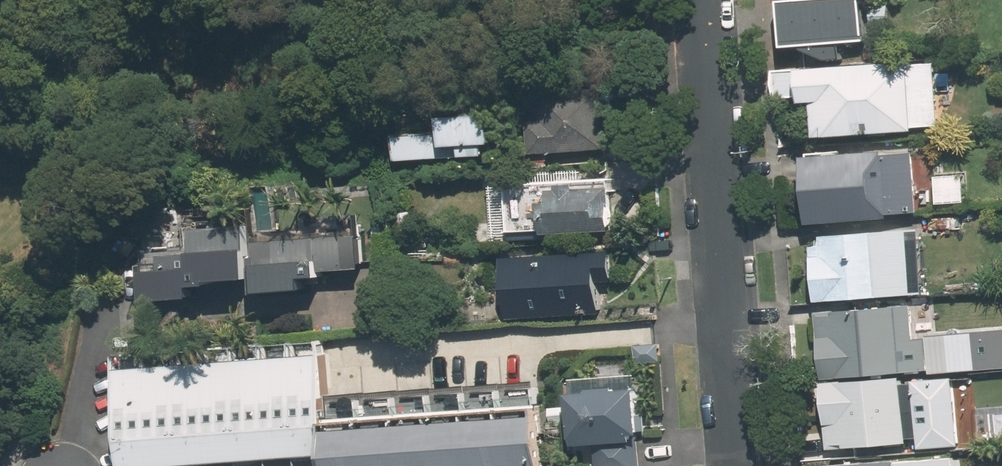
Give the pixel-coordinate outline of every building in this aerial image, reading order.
[(803,41),(822,40),(822,58),(844,57),(844,42),(862,42),(861,0),(802,0),(803,41)] [(941,61),(776,68),(778,96),(811,95),(811,102),(821,102),(823,135),(916,131),(916,125),(944,124),(941,61)] [(604,87),(537,88),(538,155),(605,154),(604,87)] [(400,130),(399,156),(490,158),(490,142),(498,142),(499,113),(452,112),(452,131),(400,130)] [(814,215),(815,221),(919,215),(917,180),(907,181),(905,148),(813,154),(816,197),(809,197),(810,215),(814,215)] [(969,173),(936,172),(935,205),(968,206),(969,173)] [(615,176),(510,179),(511,234),(616,232),(615,176)] [(146,247),(148,297),(204,294),(203,282),(260,279),(256,219),(191,222),(192,244),(146,247)] [(369,230),(261,239),(266,291),(313,287),(312,275),(330,273),(329,268),(372,264),(369,230)] [(815,245),(818,297),(918,292),(915,231),(829,235),(829,244),(815,245)] [(616,252),(550,250),(548,314),(600,315),(601,279),(615,280),(616,252)] [(823,309),(827,376),(983,367),(980,332),(918,336),(916,304),(823,309)] [(313,454),(341,452),(338,395),(334,340),(306,342),(313,454)] [(284,456),(313,454),(306,342),(277,344),(284,456)] [(255,458),(284,456),(277,344),(248,345),(255,458)] [(227,459),(255,458),(248,345),(219,347),(227,459)] [(198,461),(227,459),(219,347),(191,349),(198,461)] [(169,463),(198,461),(191,349),(162,351),(169,463)] [(140,465),(169,463),(162,351),(133,353),(140,465)] [(576,383),(578,442),(596,442),(597,465),(643,465),(640,373),(628,374),(627,360),(595,361),(596,382),(576,383)] [(960,375),(918,377),(922,447),(963,445),(960,375)] [(832,446),(910,444),(910,435),(918,434),(916,383),(908,383),(908,377),(829,379),(832,446)] [(515,465),(549,465),(543,382),(509,384),(515,465)] [(480,465),(515,465),(509,384),(475,386),(480,465)] [(446,465),(480,465),(475,386),(440,389),(446,465)] [(411,465),(446,465),(440,389),(406,391),(411,465)] [(376,465),(411,465),(406,391),(372,393),(376,465)] [(342,465),(376,465),(372,393),(338,395),(341,452),(342,465)] [(809,464),(809,465),(964,465),(964,458),(809,464)]
